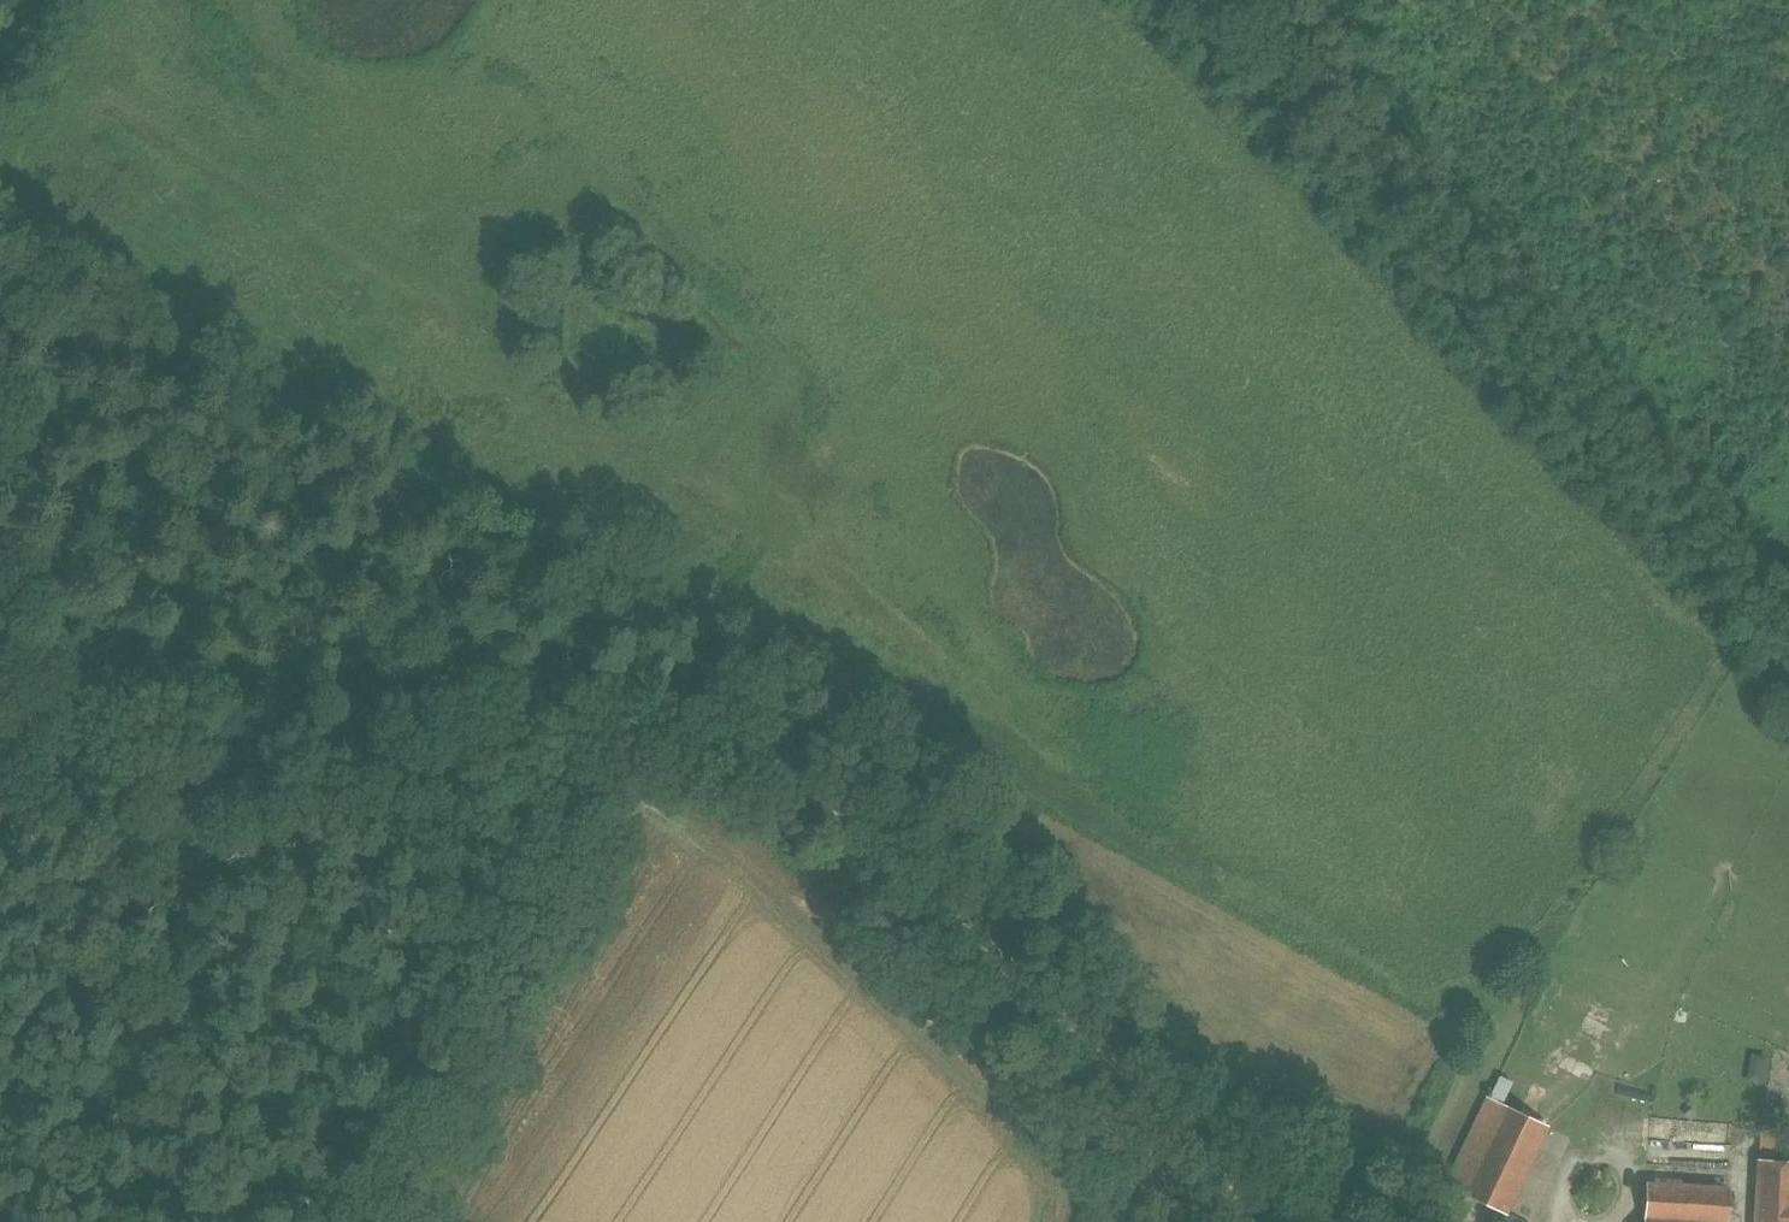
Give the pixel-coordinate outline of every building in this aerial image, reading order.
[(1520,1047),(1450,1183),(1525,1221),(1557,1158),(1561,1160),(1572,1137),(1569,1135),(1593,1084),(1520,1047)] [(1772,1134),(1763,1133),(1762,1165),(1770,1165),(1772,1134)] [(1762,1165),(1758,1221),(1788,1221),(1788,1166),(1770,1165),(1762,1165)] [(1648,1185),(1646,1221),(1729,1221),(1731,1190),(1648,1185)]
